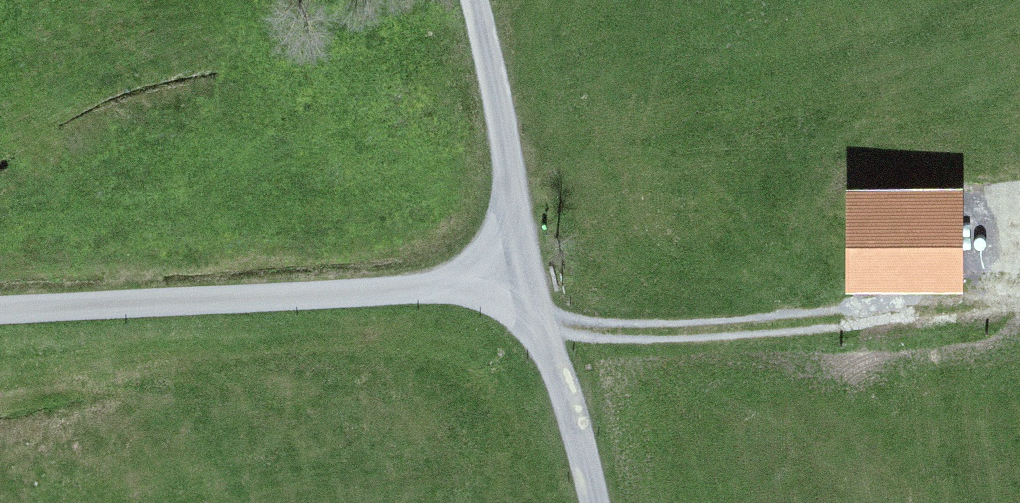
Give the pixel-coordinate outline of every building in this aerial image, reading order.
[(823,219),(840,303),(948,281),(930,196),(823,219)]
